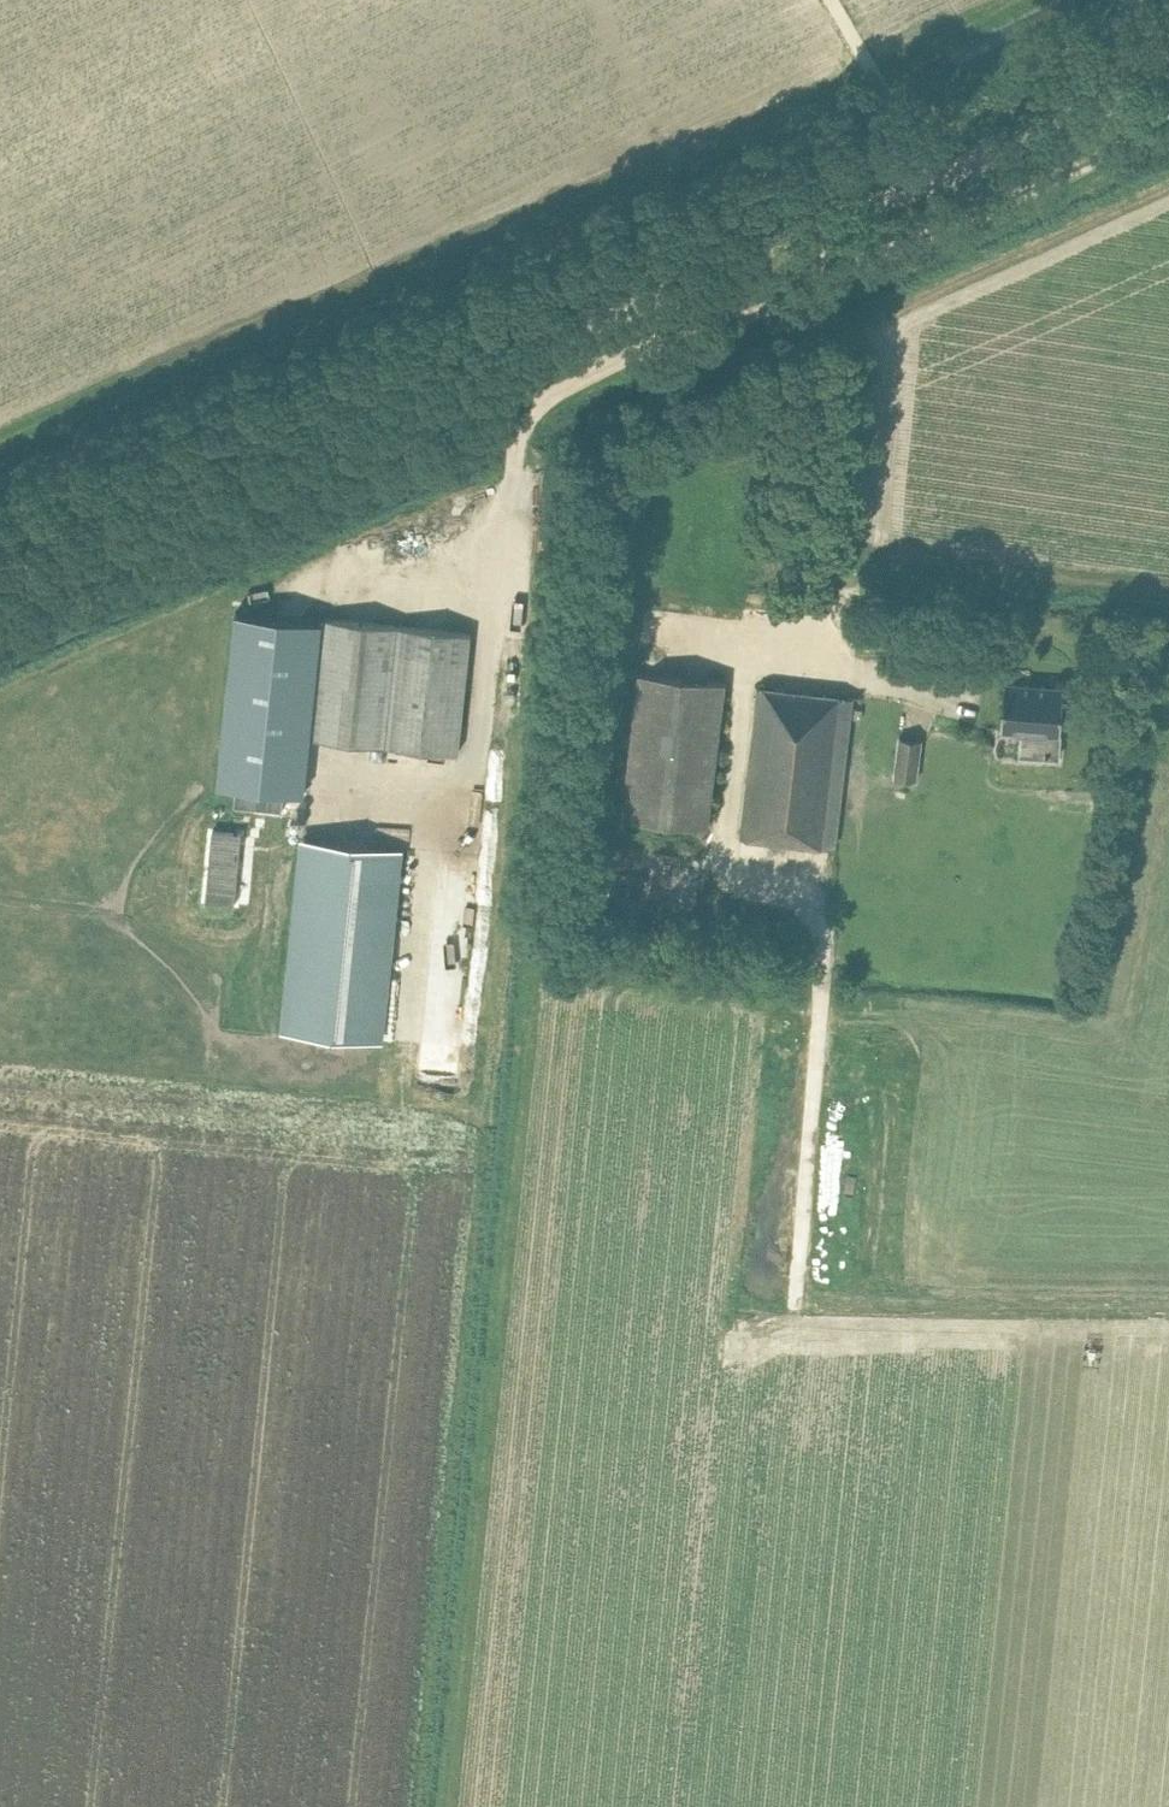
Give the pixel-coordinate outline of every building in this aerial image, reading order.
[(260,654),(297,656),(299,615),(262,613),(260,654)] [(315,737),(386,745),(399,625),(327,617),(315,737)] [(471,632),(399,625),(386,745),(458,752),(471,632)] [(709,827),(723,705),(726,681),(639,671),(622,816),(709,827)] [(1059,758),(1063,710),(1064,686),(1003,682),(1000,730),(1022,731),(1020,755),(1059,758)] [(831,847),(846,720),(849,696),(759,685),(741,836),(831,847)] [(918,780),(923,739),(898,736),(893,777),(918,780)] [(216,829),(209,902),(238,905),(245,832),(216,829)] [(400,847),(304,837),(284,1030),(380,1040),(400,847)]
